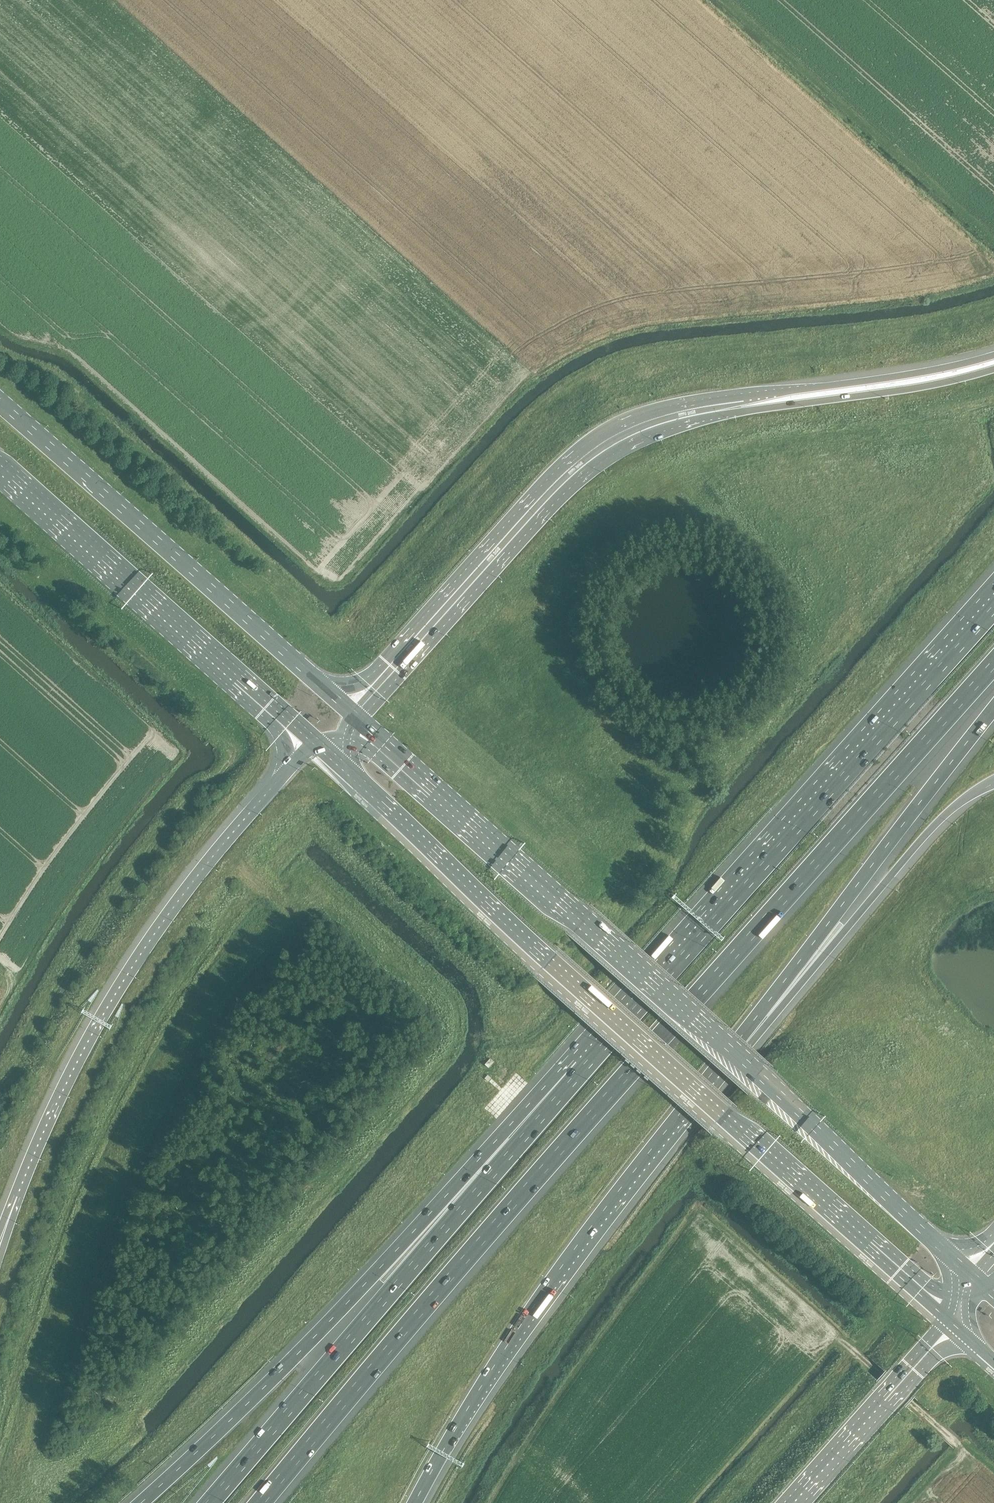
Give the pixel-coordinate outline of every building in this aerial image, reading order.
[(489,1068),(494,1061),(490,1058),(485,1064),(489,1068)]
